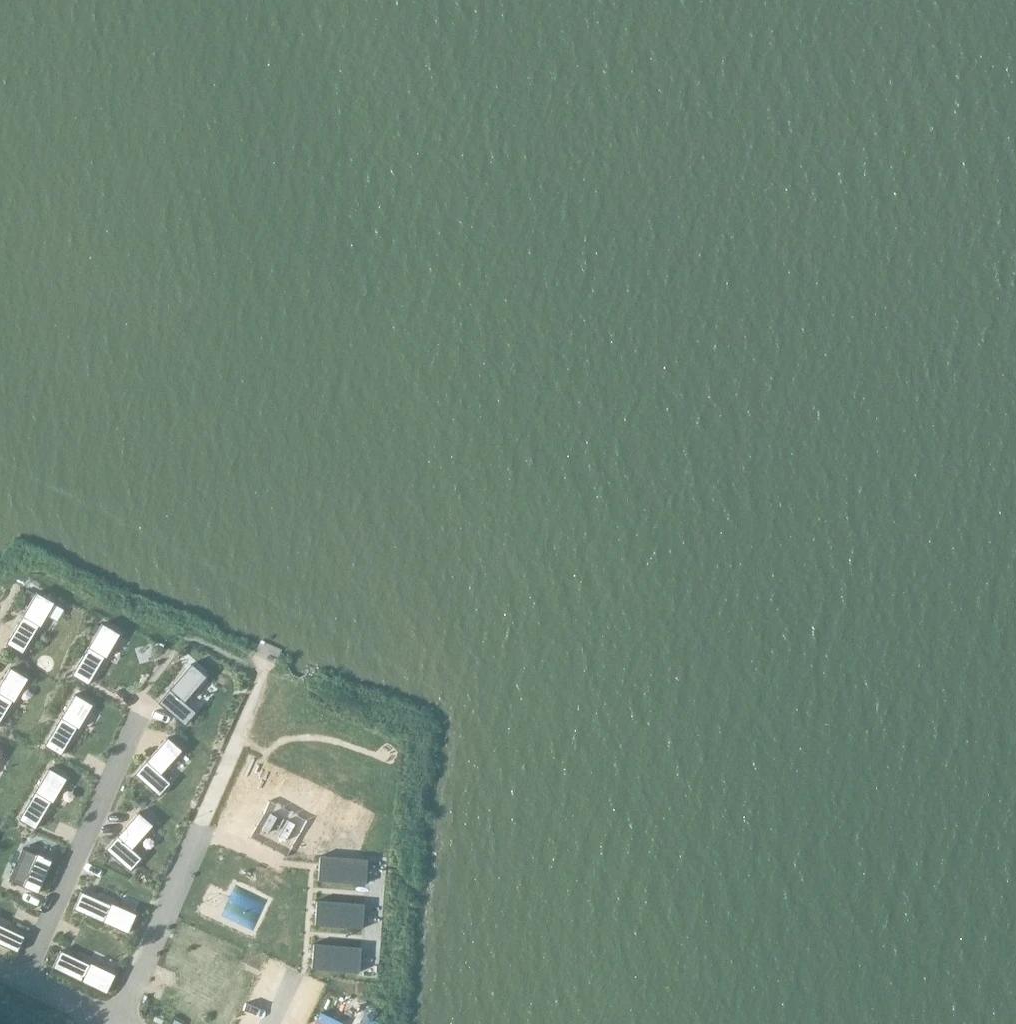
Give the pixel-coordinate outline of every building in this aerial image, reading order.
[(191,664),(157,703),(184,726),(196,712),(184,702),(185,701),(183,700),(189,694),(190,695),(196,688),(195,687),(203,677),(191,666),(192,665),(191,664)] [(166,737),(133,774),(158,796),(170,783),(160,774),(160,773),(159,772),(165,766),(166,767),(171,761),(170,760),(178,750),(166,739),(167,738),(166,737)] [(321,756),(264,751),(258,823),(316,827),(321,756)] [(137,812),(104,849),(129,871),(141,858),(131,849),(132,848),(130,847),(136,841),(137,842),(142,836),(141,835),(149,825),(137,814),(138,813),(137,812)] [(22,848),(8,880),(37,893),(51,860),(22,848)] [(319,856),(317,880),(365,883),(367,859),(319,856)] [(316,900),(314,924),(362,928),(364,904),(316,900)] [(313,944),(311,968),(358,972),(360,948),(313,944)] [(178,973),(177,974),(222,996),(236,966),(220,958),(214,970),(213,970),(212,971),(205,968),(206,966),(199,963),(198,965),(186,959),(180,974),(178,973)]
